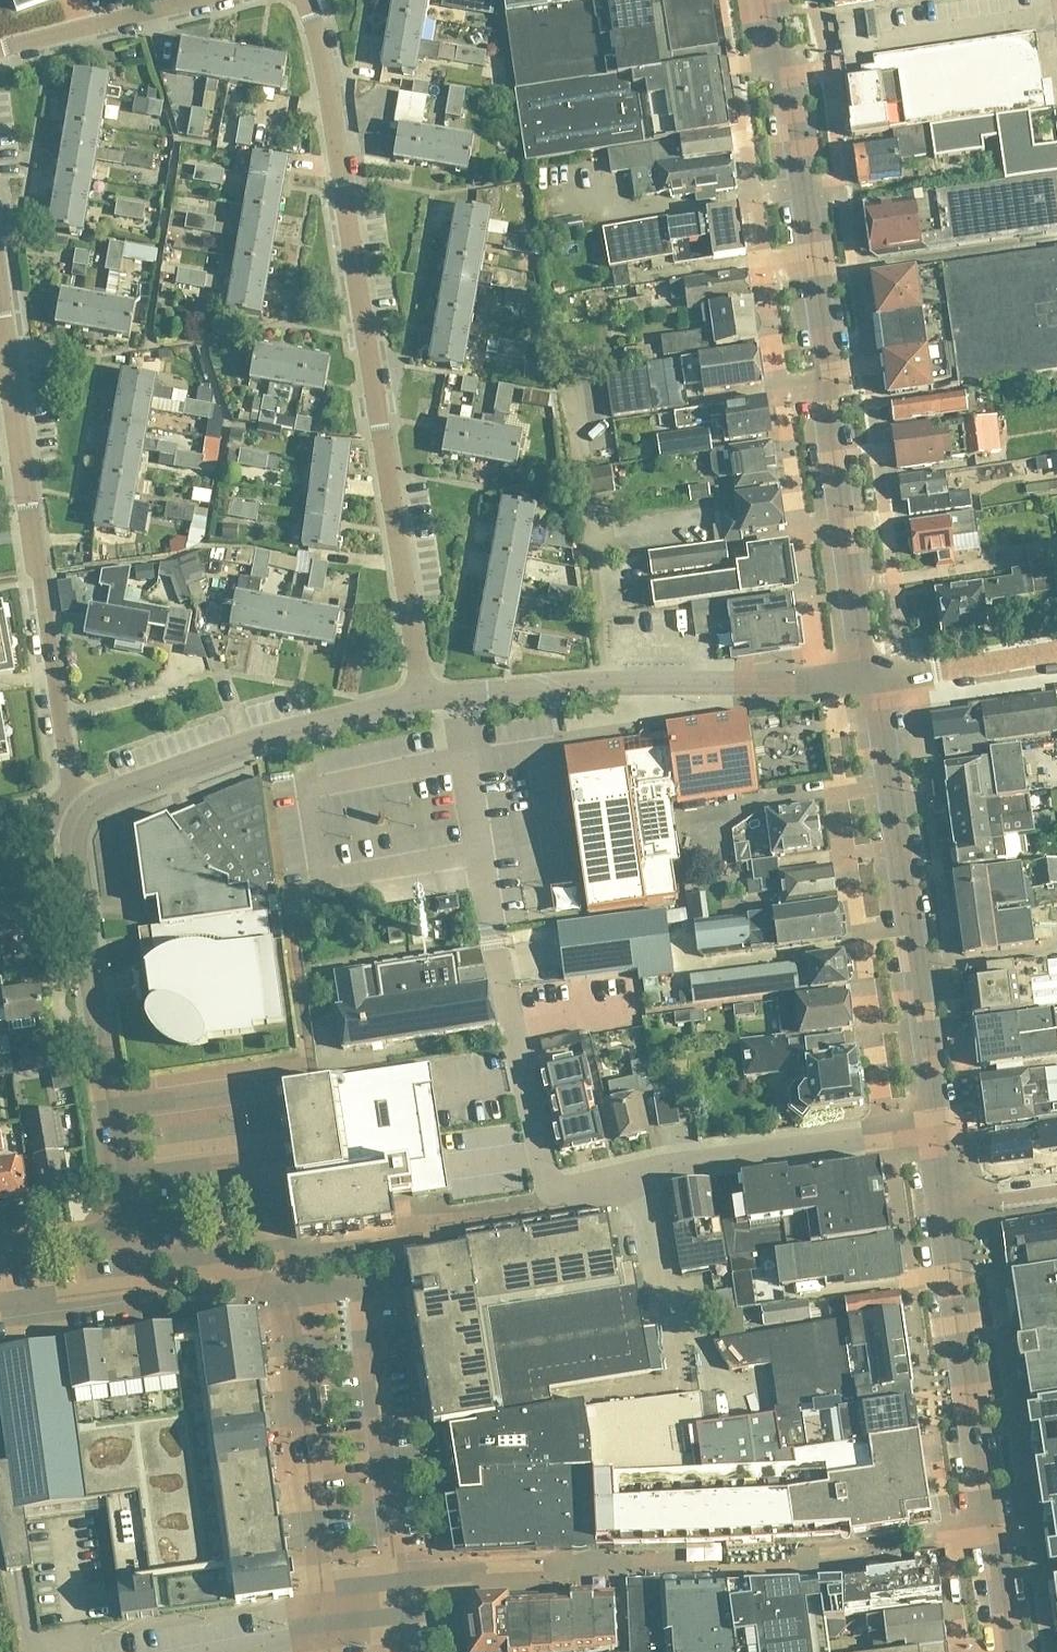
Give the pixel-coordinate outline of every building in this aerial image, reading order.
[(52,0),(11,0),(16,13),(52,0)] [(422,21),(425,0),(391,0),(388,15),(422,21)] [(476,14),(478,0),(464,0),(462,12),(476,14)] [(476,14),(489,17),(492,2),(479,0),(478,0),(476,14)] [(609,0),(501,0),(504,17),(609,0)] [(504,17),(516,93),(717,61),(708,0),(609,0),(504,17)] [(834,11),(905,0),(832,0),(834,11)] [(401,38),(418,41),(422,21),(388,15),(384,40),(400,43),(401,38)] [(845,103),(943,89),(1040,75),(1034,35),(873,58),(874,68),(860,70),(862,80),(842,83),(845,103)] [(400,43),(384,40),(379,67),(400,70),(400,74),(409,76),(411,72),(413,72),(415,60),(421,61),(421,58),(434,60),(437,45),(418,41),(401,38),(400,43)] [(205,64),(208,47),(182,43),(179,63),(174,64),(173,73),(177,75),(176,77),(207,82),(210,65),(205,64)] [(234,52),(208,47),(205,64),(210,65),(207,82),(205,95),(216,96),(218,84),(228,85),(234,52)] [(466,66),(469,51),(455,49),(453,63),(466,66)] [(480,68),(482,55),(483,54),(469,51),(466,66),(480,68)] [(260,56),(234,52),(228,85),(249,89),(252,72),(257,73),(260,56)] [(287,61),(260,56),(257,73),(252,72),(249,89),(281,94),(281,92),(286,92),(287,83),(283,81),(287,61)] [(513,93),(525,165),(554,160),(554,159),(663,142),(728,132),(717,61),(516,93),(513,93)] [(88,96),(106,99),(119,102),(121,91),(108,89),(110,78),(76,71),(71,98),(88,101),(88,96)] [(845,103),(851,139),(1045,111),(1040,75),(943,89),(845,103)] [(409,95),(424,98),(426,84),(412,81),(409,95)] [(460,104),(462,92),(462,90),(448,87),(445,102),(460,104)] [(88,101),(71,98),(66,124),(100,130),(106,99),(88,96),(88,101)] [(132,115),(146,117),(148,103),(135,100),(132,115)] [(460,104),(445,102),(443,116),(457,118),(460,104)] [(162,105),(148,103),(146,117),(160,119),(162,105)] [(190,125),(204,127),(206,113),(192,110),(190,125)] [(1034,151),(1029,117),(1054,113),(1054,112),(995,120),(929,130),(934,162),(984,154),(982,143),(998,141),(1004,184),(1056,176),(1056,148),(1034,151)] [(241,119),(238,133),(253,135),(255,121),(241,119)] [(66,124),(62,150),(78,153),(79,148),(97,151),(100,130),(66,124)] [(204,127),(190,125),(187,139),(202,141),(204,127)] [(413,164),(419,130),(397,126),(391,160),(413,164)] [(442,152),(437,151),(440,133),(419,130),(413,164),(439,168),(442,152)] [(893,145),(852,151),(857,188),(898,182),(896,164),(929,159),(926,130),(892,134),(893,145)] [(236,147),(250,150),(253,135),(238,133),(236,147)] [(471,138),(440,133),(437,151),(442,152),(439,168),(466,173),(471,138)] [(649,171),(650,170),(650,168),(688,163),(728,157),(725,136),(677,143),(679,153),(647,157),(646,149),(606,155),(609,177),(630,173),(649,171)] [(91,181),(94,163),(97,151),(79,148),(78,153),(62,150),(57,176),(91,181)] [(123,166),(136,169),(139,154),(125,152),(123,166)] [(139,154),(136,169),(150,171),(153,157),(139,154)] [(266,186),(282,189),(287,163),(254,157),(251,179),(266,181),(266,186)] [(734,191),(728,157),(688,163),(650,168),(650,170),(654,197),(668,195),(669,200),(695,197),(696,204),(712,202),(711,195),(734,191)] [(192,182),(205,184),(208,170),(194,167),(192,182)] [(208,170),(205,184),(219,187),(222,172),(208,170)] [(650,170),(649,171),(630,173),(634,200),(654,197),(650,170)] [(57,176),(52,202),(69,204),(70,200),(87,202),(91,181),(57,176)] [(936,253),(1046,237),(1046,236),(1056,235),(1056,178),(860,206),(867,257),(869,256),(876,262),(936,253)] [(245,209),(278,214),(282,189),(266,186),(266,181),(251,179),(245,209)] [(70,200),(69,204),(52,202),(48,228),(68,232),(69,236),(78,238),(80,234),(82,235),(87,202),(70,200)] [(113,216),(127,219),(130,204),(116,202),(113,216)] [(130,204),(127,219),(141,221),(143,207),(130,204)] [(468,230),(485,233),(489,212),(455,206),(450,231),(467,234),(468,230)] [(256,237),(273,240),(278,214),(245,209),(241,230),(257,232),(256,237)] [(744,257),(740,233),(736,209),(705,214),(706,220),(666,227),(665,227),(670,260),(672,269),(744,257)] [(183,230),(197,232),(199,218),(186,215),(183,230)] [(582,233),(580,217),(537,225),(540,240),(582,233)] [(197,232),(210,235),(213,220),(199,218),(197,232)] [(670,260),(665,227),(666,227),(665,222),(600,233),(606,271),(670,260)] [(236,260),(269,265),(273,240),(256,237),(257,232),(241,230),(236,260)] [(450,231),(446,258),(480,264),(485,233),(468,230),(467,234),(450,231)] [(502,251),(516,253),(518,239),(505,236),(502,251)] [(516,253),(529,256),(532,241),(518,239),(516,253)] [(122,259),(124,247),(124,245),(109,242),(107,256),(122,259)] [(132,259),(157,260),(158,248),(133,246),(132,259)] [(75,251),(73,265),(88,267),(90,254),(75,251)] [(1006,275),(1011,306),(1027,303),(1029,317),(1025,317),(1025,319),(1056,314),(1056,251),(1021,257),(1023,273),(1006,275)] [(109,271),(119,273),(122,259),(107,256),(105,270),(109,271)] [(480,264),(446,258),(441,284),(458,287),(459,282),(476,285),(489,287),(491,277),(478,275),(480,264)] [(247,288),(264,291),(269,265),(236,260),(232,281),(248,284),(247,288)] [(982,262),(971,264),(972,275),(984,274),(982,262)] [(950,268),(870,280),(872,296),(875,310),(879,339),(883,369),(887,398),(929,392),(929,394),(958,390),(957,388),(968,387),(950,268)] [(114,301),(119,273),(109,271),(104,299),(114,301)] [(188,288),(191,274),(177,271),(175,286),(188,288)] [(495,288),(513,290),(515,272),(496,271),(495,288)] [(191,274),(188,288),(202,291),(204,276),(191,274)] [(984,274),(972,275),(974,286),(985,285),(984,274)] [(700,310),(750,303),(746,275),(667,286),(670,303),(686,301),(687,312),(700,310)] [(248,284),(232,281),(227,311),(259,317),(264,291),(247,288),(248,284)] [(441,284),(437,310),(471,316),(476,285),(459,282),(458,287),(441,284)] [(985,285),(974,286),(975,297),(987,296),(985,285)] [(54,326),(76,330),(82,295),(60,291),(54,326)] [(517,308),(519,294),(506,291),(503,306),(517,308)] [(519,294),(517,308),(530,311),(533,296),(519,294)] [(92,297),(82,295),(76,330),(101,334),(105,317),(100,317),(103,299),(92,297)] [(987,296),(975,297),(977,308),(988,307),(987,296)] [(114,301),(104,299),(103,299),(100,317),(105,317),(101,334),(128,339),(134,305),(114,301)] [(618,304),(620,320),(652,316),(650,299),(618,304)] [(755,309),(750,305),(750,303),(700,310),(703,329),(711,327),(714,349),(755,343),(751,313),(755,309)] [(988,307),(977,308),(979,319),(990,318),(988,307)] [(480,328),(469,326),(471,316),(437,310),(432,335),(449,338),(449,334),(467,337),(478,339),(480,328)] [(1010,336),(1015,367),(1032,364),(1034,380),(1056,377),(1056,314),(1025,319),(1027,334),(1010,336)] [(990,318),(979,319),(980,331),(992,329),(990,318)] [(992,329),(980,331),(982,342),(993,340),(992,329)] [(449,334),(449,338),(432,335),(427,362),(447,365),(447,370),(458,372),(460,368),(461,368),(467,337),(449,334)] [(706,353),(703,334),(659,340),(662,359),(706,353)] [(993,340),(982,342),(983,353),(995,351),(993,340)] [(494,357),(495,357),(508,360),(510,345),(497,343),(494,357)] [(524,348),(510,345),(508,360),(521,362),(524,348)] [(278,369),(281,352),(255,347),(249,380),(268,383),(271,384),(274,368),(278,369)] [(625,367),(651,364),(649,348),(623,351),(623,358),(605,361),(606,371),(625,369),(625,367)] [(995,351),(983,353),(985,364),(997,362),(995,351)] [(278,369),(274,368),(271,384),(268,398),(278,400),(288,402),(291,387),(301,389),(307,357),(281,352),(278,369)] [(702,396),(761,388),(756,352),(693,361),(696,378),(697,384),(700,383),(702,396)] [(307,357),(301,389),(323,393),(329,360),(307,357)] [(696,378),(693,361),(645,367),(646,371),(604,377),(610,420),(687,409),(684,385),(697,384),(696,378)] [(997,362),(985,364),(987,375),(998,373),(997,362)] [(134,397),(152,400),(156,378),(122,372),(117,398),(134,401),(134,397)] [(998,373),(987,375),(989,390),(1000,389),(998,373)] [(459,393),(474,396),(476,382),(461,379),(459,393)] [(494,401),(509,403),(512,389),(497,386),(494,401)] [(890,407),(891,411),(888,411),(890,423),(893,423),(894,426),(966,415),(963,395),(890,407)] [(134,401),(117,398),(112,424),(146,430),(152,400),(134,397),(134,401)] [(275,414),(278,400),(268,398),(263,398),(260,412),(275,414)] [(196,418),(198,404),(196,403),(185,401),(184,406),(182,416),(196,418)] [(493,414),(504,416),(507,416),(509,403),(494,401),(492,414),(493,414)] [(764,402),(734,406),(674,415),(677,432),(717,426),(717,431),(721,431),(722,436),(728,435),(729,445),(769,439),(764,402)] [(212,406),(210,406),(198,404),(196,418),(209,421),(212,406)] [(441,455),(462,459),(468,426),(471,413),(460,411),(458,424),(447,422),(441,455)] [(274,421),(275,414),(260,412),(257,426),(272,429),(274,421)] [(489,429),(486,446),(491,447),(488,464),(514,469),(520,435),(501,432),(504,416),(493,414),(492,418),(489,429)] [(489,429),(492,418),(481,416),(480,428),(468,426),(462,459),(488,464),(491,447),(486,446),(489,429)] [(308,435),(311,421),(296,418),(293,433),(308,435)] [(935,426),(892,432),(895,452),(898,471),(898,472),(942,465),(942,463),(1000,454),(998,436),(988,438),(985,421),(943,427),(944,433),(938,434),(936,434),(935,426)] [(146,430),(112,424),(108,450),(124,453),(125,448),(142,451),(157,454),(159,444),(144,441),(146,430)] [(707,430),(656,438),(659,460),(711,453),(707,430)] [(329,472),(346,474),(350,448),(315,443),(312,465),(330,467),(329,472)] [(735,492),(776,487),(770,446),(729,452),(729,451),(711,454),(714,454),(710,459),(712,475),(718,480),(733,478),(735,492)] [(103,476),(137,482),(142,451),(125,448),(124,453),(108,450),(103,476)] [(236,466),(250,469),(253,454),(239,451),(236,466)] [(173,467),(186,470),(189,455),(175,453),(173,467)] [(253,454),(250,469),(264,471),(267,456),(253,454)] [(202,458),(189,455),(186,470),(200,472),(201,466),(202,459),(202,458)] [(330,467),(312,465),(308,496),(342,500),(346,474),(329,472),(330,467)] [(582,473),(585,495),(612,491),(608,469),(582,473)] [(133,503),(137,482),(103,476),(98,501),(115,505),(116,500),(133,503)] [(908,519),(942,514),(969,510),(967,492),(945,496),(942,476),(898,482),(902,505),(906,505),(908,519)] [(690,502),(709,499),(707,487),(688,489),(690,502)] [(191,502),(208,505),(210,493),(193,490),(191,502)] [(719,528),(722,546),(741,543),(740,538),(782,533),(777,495),(734,501),(736,514),(713,517),(714,528),(719,528)] [(322,524),(339,526),(342,500),(308,496),(305,516),(305,517),(323,519),(322,524)] [(130,520),(133,503),(116,500),(115,505),(98,501),(94,528),(115,532),(115,536),(125,538),(127,534),(128,534),(130,520)] [(514,526),(531,529),(535,507),(502,502),(497,528),(513,531),(514,526)] [(142,505),(133,503),(130,520),(139,522),(142,505)] [(241,520),(243,505),(229,503),(227,518),(241,520)] [(176,522),(179,507),(165,505),(163,520),(176,522)] [(243,505),(241,520),(255,523),(258,508),(243,505)] [(179,507),(176,522),(190,524),(191,518),(192,510),(179,507)] [(909,553),(914,556),(914,559),(933,556),(935,571),(954,568),(950,540),(976,536),(973,513),(945,517),(946,522),(910,528),(912,540),(908,544),(907,544),(908,553),(909,553)] [(322,524),(323,519),(305,517),(305,516),(297,514),(295,524),(304,525),(301,548),(335,553),(339,526),(322,524)] [(236,526),(222,525),(220,540),(235,541),(236,526)] [(514,526),(513,531),(497,528),(492,554),(526,560),(529,541),(531,529),(514,526)] [(542,547),(555,549),(558,535),(544,532),(542,544),(542,547)] [(558,535),(555,549),(569,552),(572,537),(558,535)] [(1024,547),(1028,570),(1056,565),(1056,542),(1024,547)] [(722,546),(654,555),(654,554),(646,555),(649,577),(725,567),(722,546)] [(649,589),(650,594),(652,611),(791,591),(785,549),(749,554),(750,566),(739,567),(736,571),(735,572),(736,577),(649,589)] [(223,563),(252,569),(252,567),(255,552),(225,552),(223,563)] [(268,555),(255,552),(252,567),(266,570),(268,555)] [(750,566),(749,554),(748,552),(733,554),(736,571),(739,567),(750,566)] [(505,578),(522,581),(526,560),(492,554),(488,580),(504,583),(505,578)] [(201,560),(180,567),(187,589),(209,582),(201,560)] [(327,565),(313,563),(311,563),(309,575),(309,577),(324,580),(327,565)] [(173,565),(162,566),(160,579),(171,581),(180,606),(190,602),(179,567),(173,565)] [(252,567),(252,569),(250,580),(259,582),(263,582),(266,570),(252,567)] [(115,643),(122,603),(124,604),(130,568),(101,572),(98,587),(109,589),(105,612),(89,610),(85,638),(115,643)] [(1031,595),(1056,590),(1056,568),(1028,572),(1031,595)] [(1032,597),(1031,595),(1028,572),(1012,574),(1013,583),(936,594),(937,599),(932,599),(937,633),(941,633),(941,636),(985,630),(982,604),(1032,597)] [(322,593),(324,580),(309,577),(307,590),(307,591),(313,592),(322,593)] [(504,583),(488,580),(483,605),(516,611),(522,581),(505,578),(504,583)] [(259,582),(250,580),(249,579),(246,597),(234,595),(228,629),(254,633),(257,617),(252,616),(256,599),(259,582)] [(559,603),(561,589),(548,587),(545,601),(559,603)] [(572,606),(575,591),(561,589),(559,603),(572,606)] [(256,599),(252,616),(257,617),(254,633),(280,638),(286,605),(256,599)] [(798,651),(798,649),(791,599),(748,604),(691,612),(694,638),(730,633),(732,652),(754,649),(776,647),(776,654),(798,651)] [(168,611),(124,604),(122,603),(115,643),(113,651),(141,656),(146,627),(165,630),(162,644),(184,648),(190,614),(168,611)] [(13,670),(2,605),(0,605),(0,673),(13,670)] [(309,627),(304,626),(307,609),(300,607),(286,605),(280,638),(305,643),(309,627)] [(516,611),(483,605),(478,631),(495,634),(496,629),(513,633),(516,611)] [(310,609),(307,609),(304,626),(309,627),(305,643),(333,648),(336,627),(341,627),(343,617),(339,615),(310,609)] [(478,631),(474,658),(495,661),(496,666),(505,667),(507,663),(513,633),(496,629),(495,634),(478,631)] [(536,652),(550,655),(552,640),(539,638),(536,652)] [(563,657),(564,656),(566,642),(552,640),(550,655),(563,657)] [(574,670),(593,668),(591,651),(572,653),(574,670)] [(983,707),(968,709),(968,713),(931,719),(934,743),(942,742),(944,762),(987,755),(985,744),(1056,734),(1056,718),(1054,696),(983,707)] [(8,761),(0,714),(0,763),(8,761)] [(563,750),(587,914),(678,901),(673,869),(681,867),(672,806),(677,805),(757,794),(746,715),(665,727),(667,736),(650,738),(648,734),(643,733),(640,736),(638,740),(622,742),(563,750)] [(1016,801),(1027,800),(1020,748),(989,753),(990,764),(944,771),(944,772),(938,774),(940,784),(943,784),(944,794),(947,795),(946,799),(939,802),(940,809),(949,811),(950,812),(1016,803),(1016,801)] [(262,805),(258,779),(202,801),(205,805),(167,821),(165,818),(132,831),(142,905),(144,905),(143,903),(154,901),(158,928),(149,929),(151,945),(157,957),(153,959),(149,962),(145,965),(142,969),(143,970),(148,965),(153,972),(149,982),(146,990),(149,1010),(150,1013),(150,1017),(152,1020),(153,1023),(151,1024),(153,1027),(155,1030),(158,1033),(160,1036),(163,1039),(166,1041),(169,1043),(172,1045),(176,1046),(179,1047),(183,1048),(183,1046),(187,1047),(190,1047),(194,1047),(198,1047),(205,1046),(205,1044),(204,1044),(203,1041),(251,1034),(251,1032),(250,1032),(249,1027),(283,1023),(271,941),(269,941),(266,915),(269,914),(267,887),(273,885),(262,805)] [(1018,818),(1029,817),(1027,800),(1016,801),(1016,803),(950,812),(945,813),(947,828),(952,828),(952,830),(1017,821),(1018,818)] [(764,815),(769,859),(818,852),(816,835),(818,835),(816,824),(814,824),(812,809),(764,815)] [(954,847),(1003,841),(1003,840),(1017,838),(1017,837),(1032,835),(1029,817),(1018,818),(1017,821),(952,830),(954,847)] [(1003,841),(954,847),(955,854),(954,854),(951,858),(952,866),(956,869),(957,869),(958,871),(1016,863),(1020,858),(1017,838),(1003,840),(1003,841)] [(781,911),(834,903),(830,869),(777,877),(775,860),(750,863),(752,883),(759,882),(760,895),(779,893),(781,911)] [(952,878),(959,924),(1028,913),(1056,909),(1056,863),(1022,868),(952,878)] [(438,914),(457,911),(455,899),(436,902),(438,914)] [(27,933),(30,933),(25,905),(0,909),(0,938),(27,933)] [(704,961),(840,942),(834,907),(694,925),(698,956),(699,956),(704,961)] [(1033,948),(1028,913),(959,924),(964,958),(1033,948)] [(665,914),(556,928),(563,983),(637,973),(638,982),(674,977),(665,914)] [(389,946),(402,944),(400,931),(387,934),(389,946)] [(342,1051),(496,1027),(498,1027),(480,949),(374,966),(374,968),(335,975),(340,1008),(336,1009),(342,1051)] [(689,980),(692,1004),(692,1005),(810,991),(810,993),(845,987),(841,956),(806,961),(808,972),(796,974),(795,967),(689,980)] [(4,978),(26,974),(23,957),(1,960),(4,978)] [(966,971),(972,1018),(1056,1006),(1056,963),(1045,965),(1045,961),(966,971)] [(660,1005),(656,980),(640,982),(643,1007),(660,1005)] [(4,1010),(9,1037),(40,1032),(38,1020),(42,1020),(37,988),(2,994),(2,995),(0,995),(0,1011),(4,1010)] [(780,1040),(803,1037),(828,1035),(851,1032),(846,994),(775,1002),(780,1040)] [(753,1007),(732,1009),(733,1019),(754,1017),(753,1007)] [(976,1047),(979,1070),(1056,1059),(1056,1048),(1055,1037),(1056,1037),(1056,1012),(973,1023),(976,1047)] [(688,1015),(689,1025),(704,1023),(702,1013),(688,1015)] [(674,1027),(689,1025),(688,1015),(673,1017),(674,1027)] [(580,1043),(580,1040),(578,1034),(539,1043),(540,1047),(542,1054),(580,1046),(583,1059),(584,1059),(584,1061),(594,1058),(590,1040),(580,1043)] [(829,1042),(828,1035),(803,1037),(807,1072),(809,1089),(806,1089),(799,1097),(800,1109),(808,1113),(861,1108),(855,1056),(843,1057),(841,1041),(829,1042)] [(776,1075),(807,1072),(803,1037),(780,1040),(772,1040),(776,1075)] [(9,1050),(7,1038),(0,1040),(0,1055),(10,1054),(9,1050)] [(740,1044),(743,1066),(744,1079),(776,1075),(772,1040),(740,1044)] [(21,1074),(64,1067),(61,1049),(18,1057),(21,1074)] [(584,1061),(584,1059),(583,1059),(572,1062),(571,1058),(553,1062),(554,1066),(542,1068),(549,1100),(552,1100),(557,1121),(554,1122),(561,1154),(573,1152),(574,1155),(592,1151),(591,1148),(603,1145),(595,1113),(593,1114),(588,1092),(591,1091),(584,1061)] [(341,1235),(394,1227),(390,1201),(428,1195),(428,1194),(446,1191),(428,1067),(281,1089),(283,1103),(295,1188),(287,1189),(287,1190),(291,1217),(294,1241),(329,1236),(328,1230),(340,1229),(341,1235)] [(980,1080),(987,1128),(1056,1118),(1056,1106),(1049,1107),(1043,1071),(980,1080)] [(648,1135),(640,1097),(638,1097),(634,1080),(632,1080),(607,1086),(611,1103),(605,1105),(614,1143),(625,1140),(629,1143),(636,1141),(638,1137),(648,1135)] [(677,1125),(673,1096),(654,1099),(658,1128),(677,1125)] [(41,1197),(59,1194),(65,1193),(62,1173),(66,1172),(63,1153),(59,1154),(52,1111),(28,1114),(35,1157),(41,1197)] [(1026,1129),(1026,1134),(992,1140),(994,1152),(992,1156),(992,1161),(996,1164),(996,1167),(1031,1162),(1028,1142),(1038,1140),(1039,1149),(1056,1147),(1056,1124),(1026,1129)] [(12,1200),(14,1202),(22,1201),(23,1198),(27,1197),(20,1160),(0,1164),(0,1202),(12,1200)] [(820,1246),(888,1236),(878,1163),(786,1176),(785,1172),(706,1183),(665,1189),(678,1272),(726,1264),(725,1258),(820,1245),(820,1246)] [(649,1374),(648,1368),(632,1266),(631,1265),(621,1267),(617,1240),(611,1241),(606,1212),(464,1234),(465,1238),(438,1243),(440,1253),(406,1258),(429,1404),(432,1423),(433,1427),(443,1425),(464,1551),(573,1546),(594,1545),(594,1542),(584,1412),(583,1404),(551,1409),(548,1391),(649,1374)] [(1048,1218),(1021,1223),(1021,1224),(1001,1227),(1008,1273),(1056,1265),(1056,1217),(1048,1218)] [(895,1280),(889,1240),(826,1250),(826,1248),(776,1255),(781,1288),(843,1278),(845,1287),(895,1280)] [(1009,1274),(1028,1399),(1056,1395),(1056,1267),(1009,1274)] [(847,1320),(900,1313),(900,1312),(899,1312),(896,1295),(834,1303),(826,1304),(828,1316),(840,1315),(840,1311),(846,1310),(847,1320)] [(810,1321),(807,1302),(782,1305),(761,1308),(763,1327),(810,1321)] [(733,1309),(714,1312),(717,1328),(736,1325),(733,1309)] [(349,1339),(350,1313),(334,1312),(333,1339),(349,1339)] [(900,1313),(847,1320),(847,1321),(810,1327),(809,1329),(789,1332),(789,1333),(738,1340),(719,1343),(712,1344),(712,1345),(729,1372),(771,1366),(778,1409),(774,1410),(775,1417),(775,1418),(911,1394),(909,1387),(911,1386),(900,1313)] [(292,1599),(282,1526),(279,1526),(261,1390),(267,1389),(257,1316),(0,1351),(0,1415),(7,1464),(0,1465),(0,1542),(6,1574),(18,1572),(30,1571),(32,1570),(24,1512),(105,1501),(119,1600),(117,1600),(119,1620),(121,1620),(122,1621),(122,1622),(292,1599)] [(717,1328),(719,1343),(738,1340),(736,1325),(717,1328)] [(781,1454),(880,1440),(917,1434),(911,1394),(775,1418),(775,1417),(774,1417),(781,1454)] [(918,1434),(917,1434),(880,1440),(781,1454),(774,1417),(718,1426),(713,1395),(699,1397),(699,1395),(584,1412),(594,1542),(611,1542),(612,1549),(708,1544),(708,1539),(762,1538),(763,1542),(833,1539),(931,1524),(918,1434)] [(1028,1412),(1050,1565),(1056,1564),(1056,1399),(1036,1402),(1037,1410),(1028,1412)] [(116,1600),(94,1603),(87,1553),(45,1559),(47,1572),(63,1570),(71,1632),(120,1626),(116,1600)] [(841,1577),(841,1583),(842,1617),(939,1607),(933,1566),(841,1577)] [(661,1634),(664,1651),(826,1651),(824,1639),(833,1638),(842,1629),(840,1583),(806,1586),(805,1582),(779,1582),(779,1583),(761,1586),(760,1586),(760,1582),(756,1579),(728,1580),(725,1583),(725,1587),(724,1587),(659,1590),(661,1634)] [(661,1634),(659,1590),(624,1592),(627,1651),(662,1651),(661,1634)] [(461,1612),(468,1651),(506,1651),(504,1602),(503,1597),(473,1599),(461,1612)] [(611,1651),(609,1599),(513,1603),(513,1602),(504,1602),(506,1651),(602,1651),(611,1651)] [(941,1628),(939,1611),(901,1615),(904,1633),(941,1628)] [(904,1633),(901,1615),(864,1619),(866,1638),(883,1636),(904,1633)] [(902,1650),(941,1645),(943,1645),(941,1628),(904,1633),(883,1636),(884,1647),(901,1645),(902,1650)]
